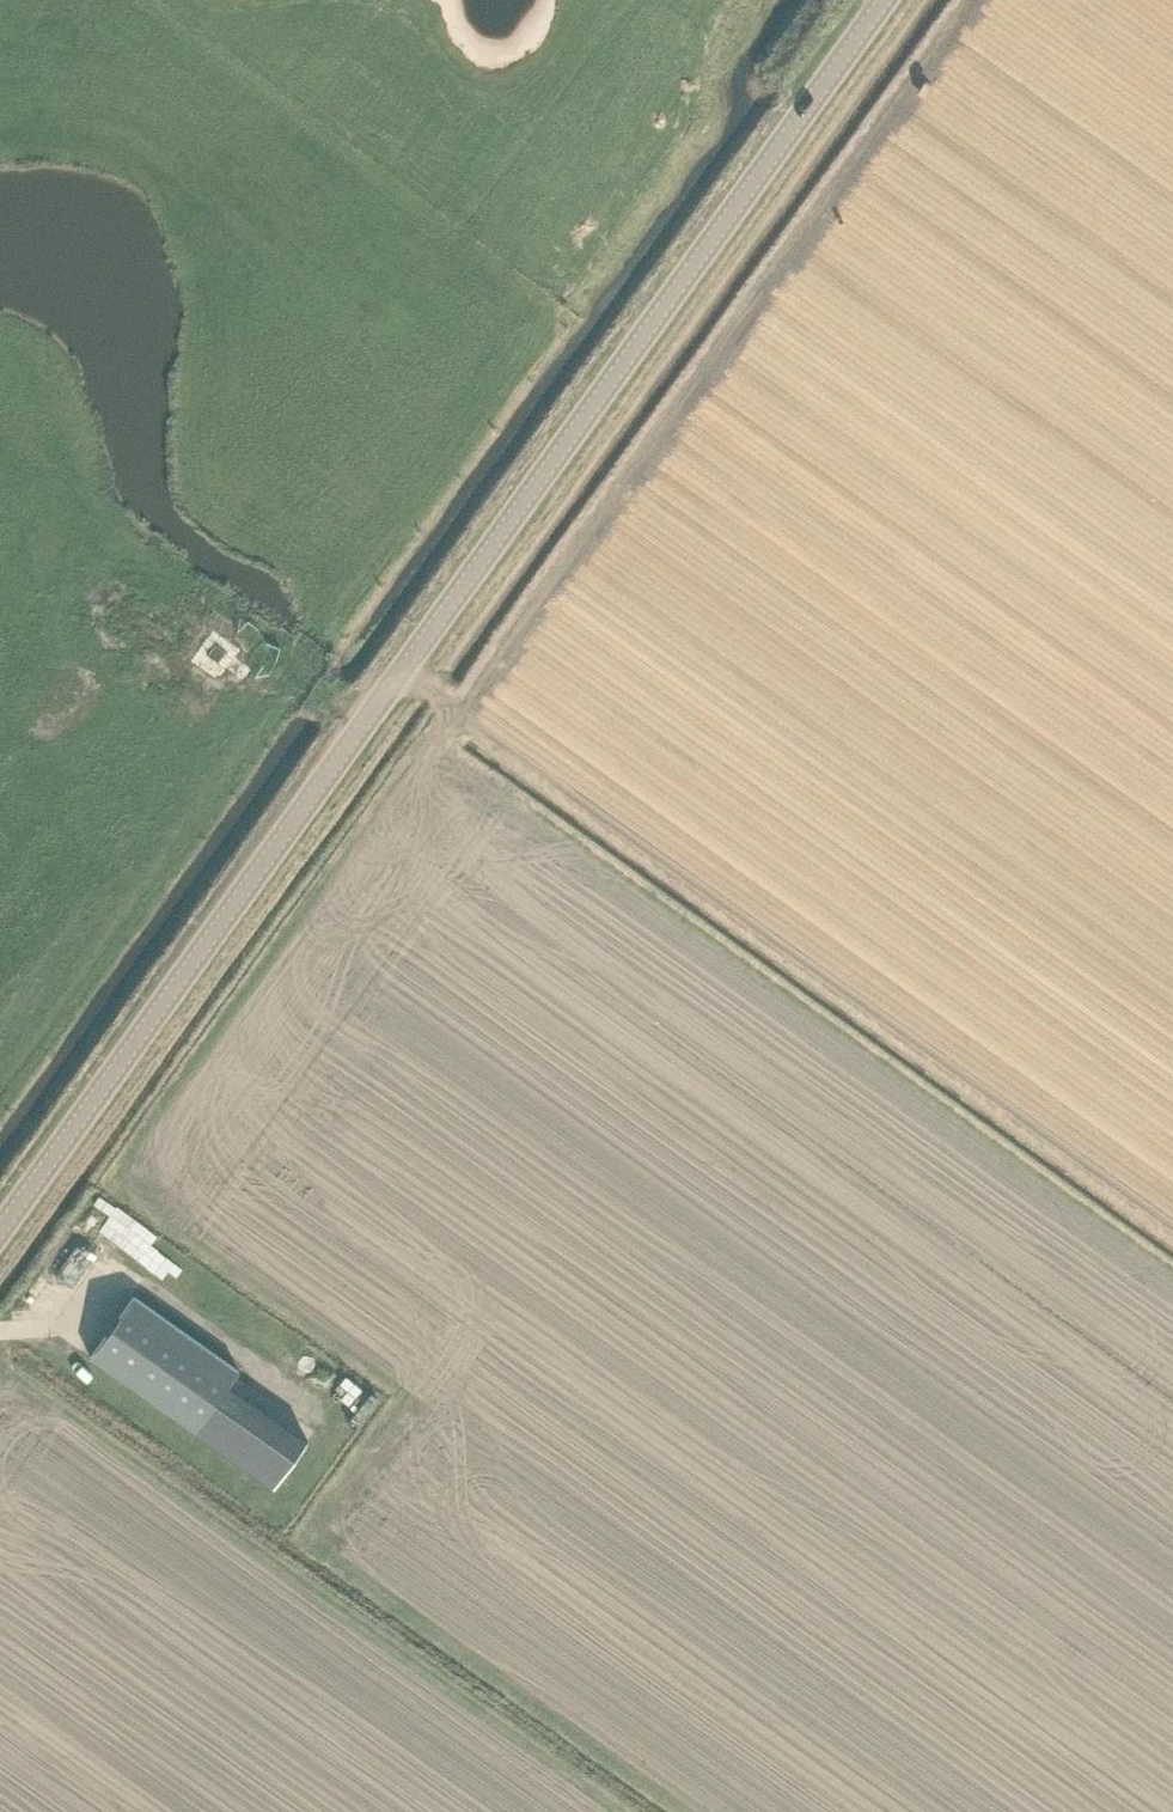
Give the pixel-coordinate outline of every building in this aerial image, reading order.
[(134,1292),(91,1352),(274,1484),(308,1438),(230,1382),(240,1368),(134,1292)]
